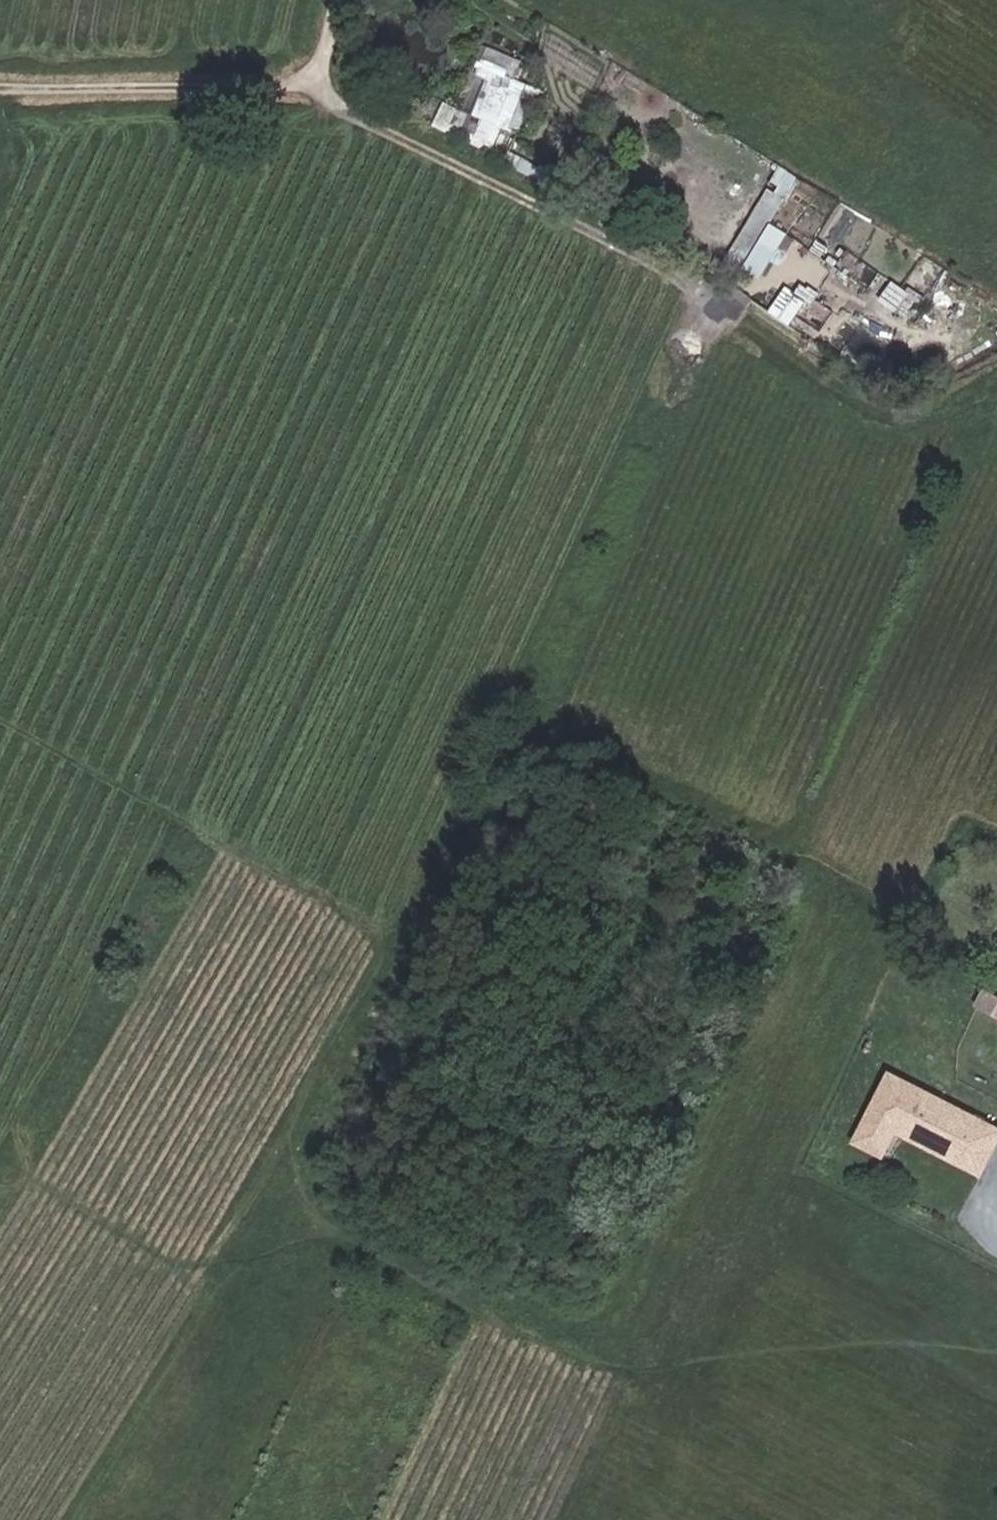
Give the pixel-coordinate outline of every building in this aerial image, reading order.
[(521,136),(539,85),(519,78),(526,59),(489,46),(467,107),(446,100),(437,126),(499,148),(505,130),(521,136)] [(729,254),(746,264),(800,175),(783,165),(729,254)] [(748,266),(765,277),(792,232),(774,221),(748,266)] [(993,985),(985,1001),(996,1008),(996,986),(993,985)] [(888,1157),(896,1140),(892,1138),(897,1128),(901,1130),(985,1172),(996,1149),(996,1130),(893,1078),(861,1143),(888,1157)] [(892,1138),(896,1140),(901,1130),(897,1128),(892,1138)]
